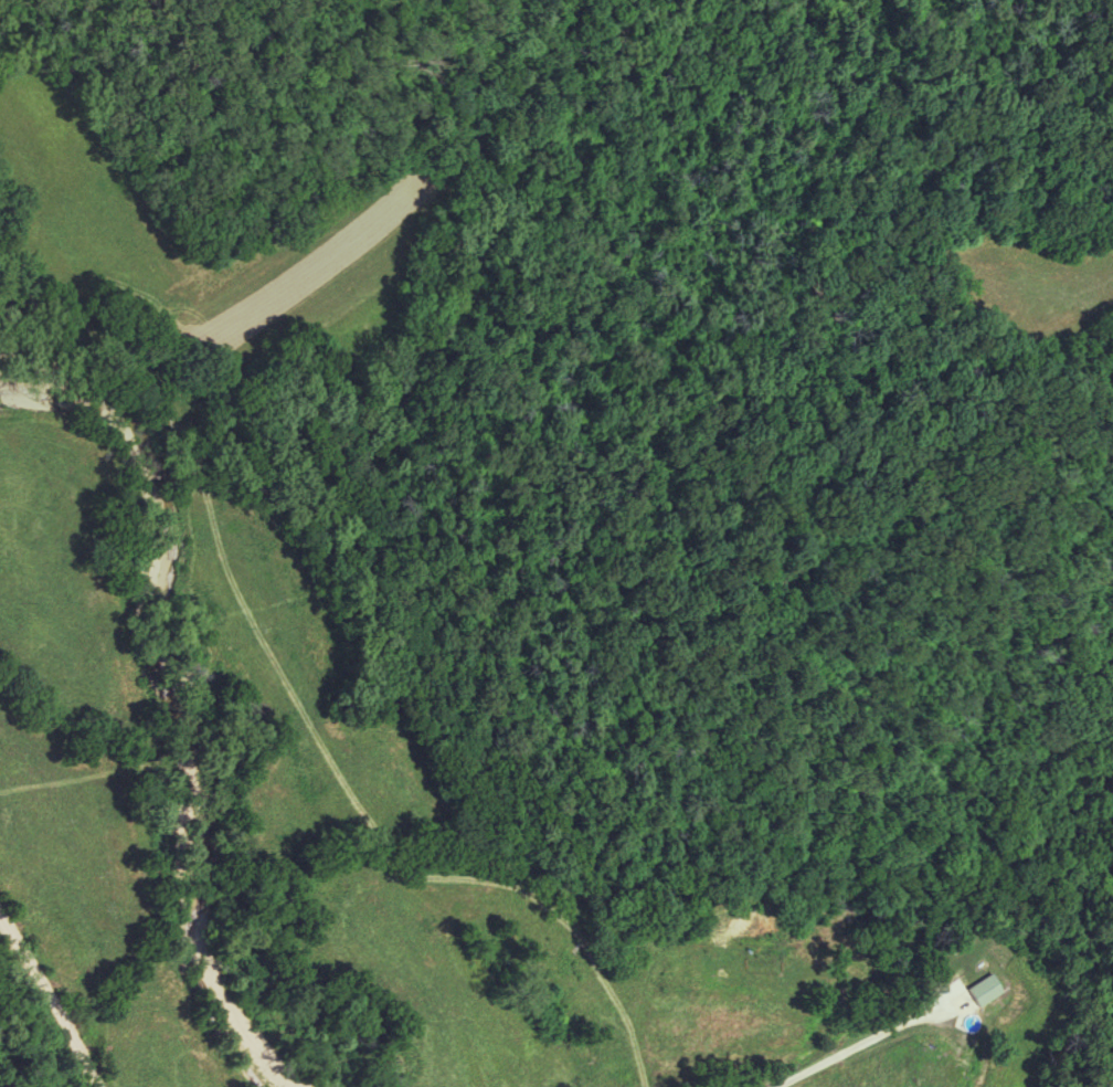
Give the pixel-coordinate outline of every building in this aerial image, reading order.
[(964,986),(975,1006),(1001,990),(989,971),(964,986)]
